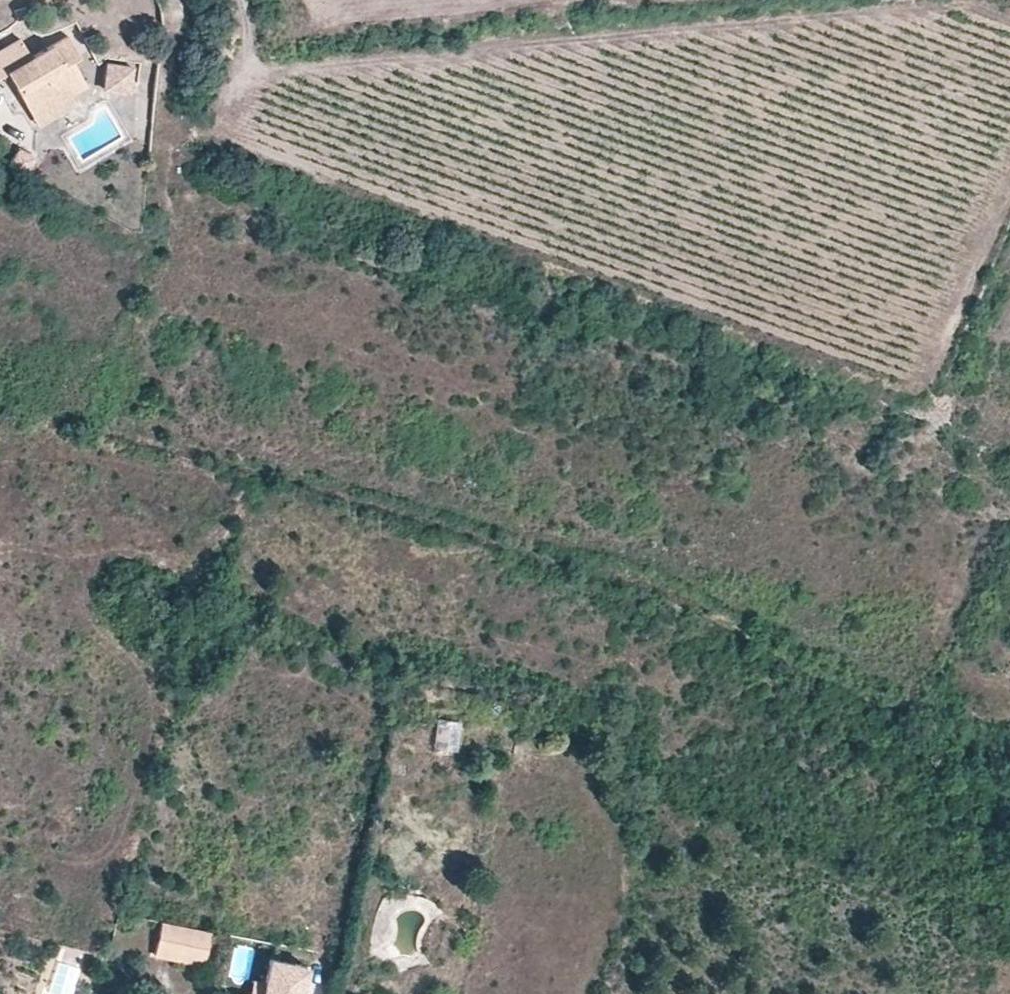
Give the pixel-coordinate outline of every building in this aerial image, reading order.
[(0,50),(0,76),(6,72),(30,113),(69,91),(71,94),(87,86),(72,61),(81,56),(69,35),(31,57),(21,39),(0,50)] [(133,68),(108,64),(104,89),(129,93),(133,68)] [(69,91),(30,113),(37,125),(76,103),(71,94),(69,91)] [(37,156),(18,146),(9,163),(28,173),(37,156)] [(432,749),(455,752),(460,720),(436,717),(432,749)] [(200,965),(208,930),(158,919),(150,954),(200,965)] [(309,964),(268,957),(264,981),(261,993),(303,993),(309,964)] [(264,981),(253,978),(250,993),(261,993),(264,981)]
